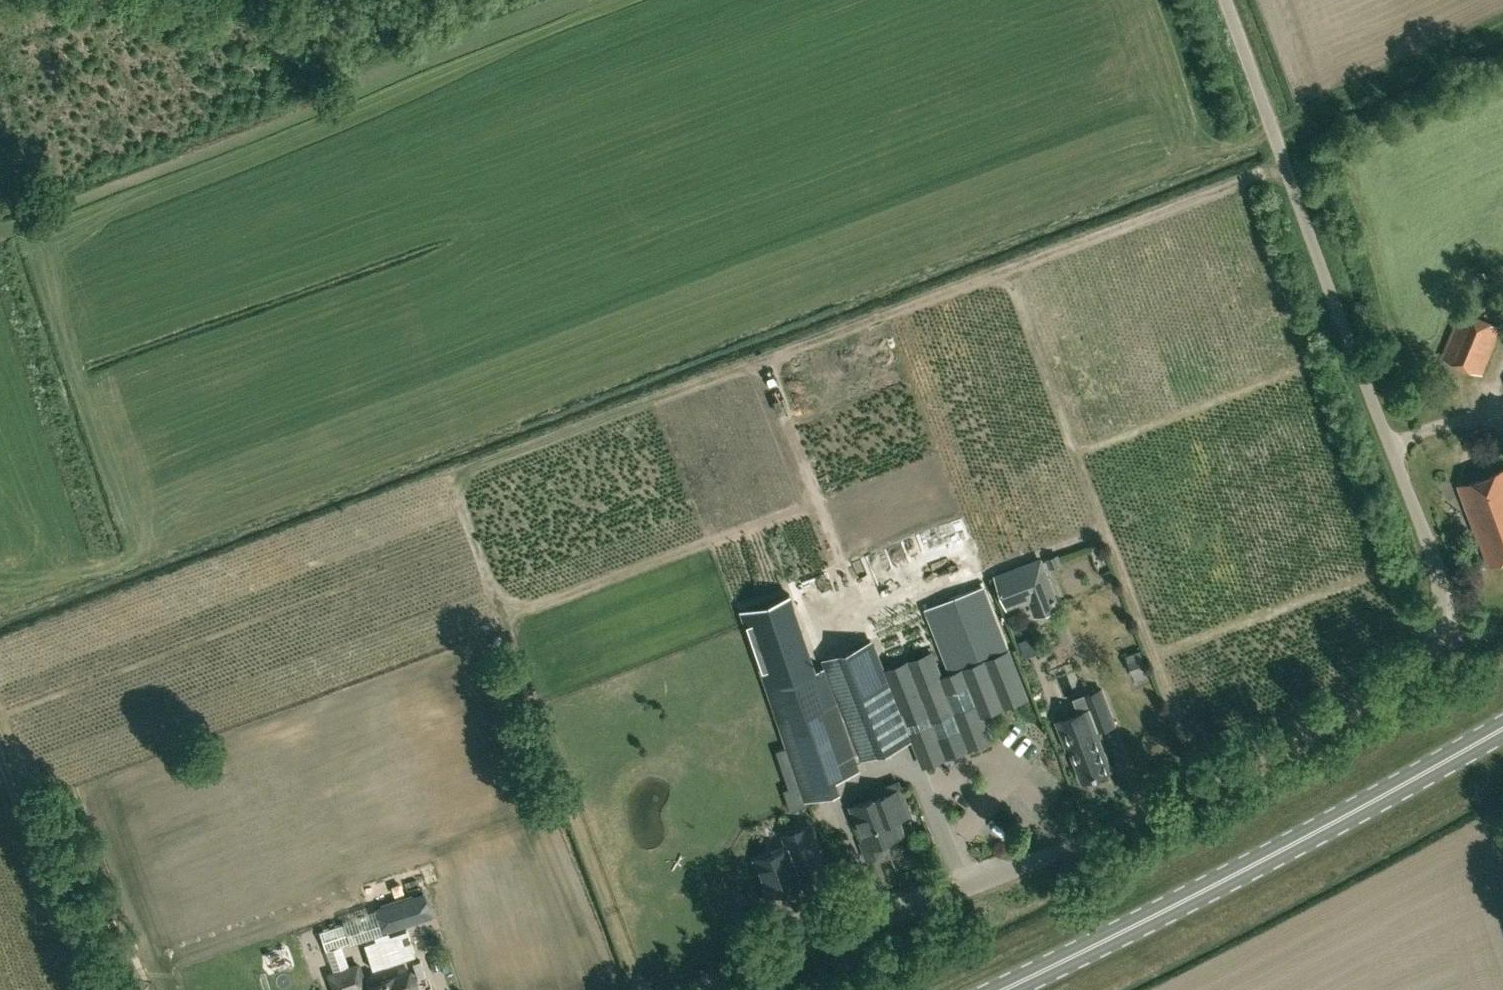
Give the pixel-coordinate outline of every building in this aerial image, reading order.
[(1443,354),(1482,370),(1501,326),(1462,309),(1443,354)] [(1460,484),(1489,561),(1502,556),(1502,468),(1460,484)] [(1062,606),(1044,557),(997,574),(1009,610),(1030,602),(1035,616),(1062,606)] [(1141,647),(1126,653),(1135,676),(1150,670),(1141,647)] [(923,764),(991,737),(981,712),(1026,695),(1008,650),(941,676),(931,651),(886,668),(923,764)] [(800,785),(785,790),(792,810),(806,805),(805,800),(828,792),(824,781),(859,769),(836,699),(825,666),(766,686),(778,718),(800,785)] [(1098,735),(1100,735),(1098,729),(1115,723),(1101,688),(1084,694),(1089,708),(1055,721),(1065,747),(1069,746),(1082,780),(1111,768),(1098,735)] [(866,858),(887,850),(884,840),(901,834),(893,810),(907,805),(898,782),(883,788),(884,793),(851,805),(864,840),(860,841),(866,858)] [(792,845),(755,859),(769,895),(805,881),(800,868),(806,865),(808,862),(806,856),(821,851),(811,824),(795,829),(801,844),(792,847),(792,845)] [(425,892),(376,907),(384,931),(432,916),(425,892)] [(344,922),(319,930),(326,949),(350,941),(344,922)] [(393,976),(366,986),(358,963),(329,973),(335,989),(355,989),(359,989),(410,989),(415,988),(415,985),(415,982),(414,978),(413,975),(410,973),(409,970),(393,976)]
